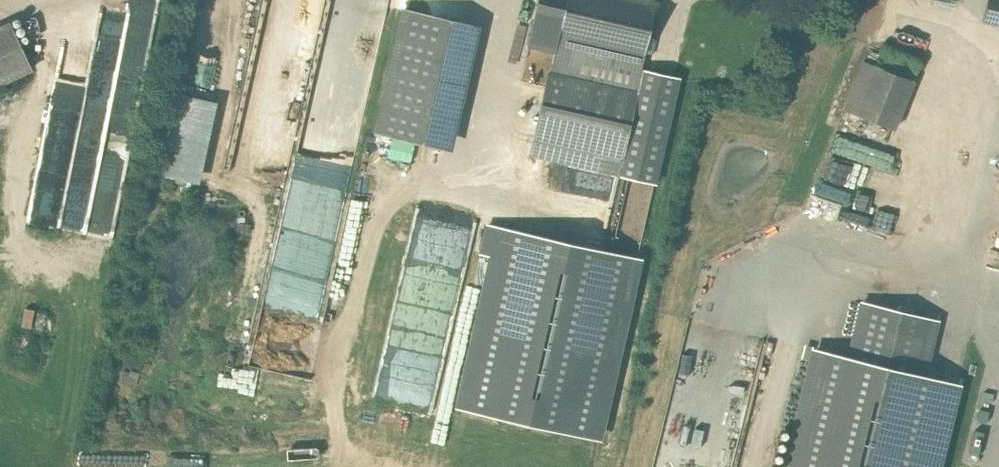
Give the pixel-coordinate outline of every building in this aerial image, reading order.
[(153,0),(125,0),(120,54),(148,57),(153,0)] [(558,37),(644,56),(645,57),(657,3),(656,3),(644,0),(566,0),(558,37)] [(984,19),(998,23),(998,0),(989,0),(984,19)] [(461,22),(405,8),(376,130),(432,143),(461,22)] [(24,51),(33,47),(22,22),(13,26),(24,51)] [(0,28),(0,84),(31,69),(10,24),(0,28)] [(644,56),(558,37),(550,72),(636,91),(644,56)] [(378,49),(351,43),(342,81),(369,87),(378,49)] [(859,57),(841,107),(894,126),(919,57),(887,46),(880,65),(859,57)] [(550,72),(549,72),(537,125),(624,145),(637,91),(550,72)] [(177,90),(159,172),(198,181),(217,99),(177,90)] [(624,145),(537,125),(531,154),(618,173),(624,145)] [(261,303),(317,317),(338,233),(282,219),(261,303)] [(503,229),(462,407),(600,438),(640,260),(503,229)] [(433,407),(462,266),(439,261),(422,258),(423,254),(407,251),(377,395),(433,407)] [(960,387),(924,378),(938,322),(864,304),(850,360),(814,351),(786,466),(940,466),(960,387)] [(267,389),(267,374),(224,372),(223,388),(267,389)]
